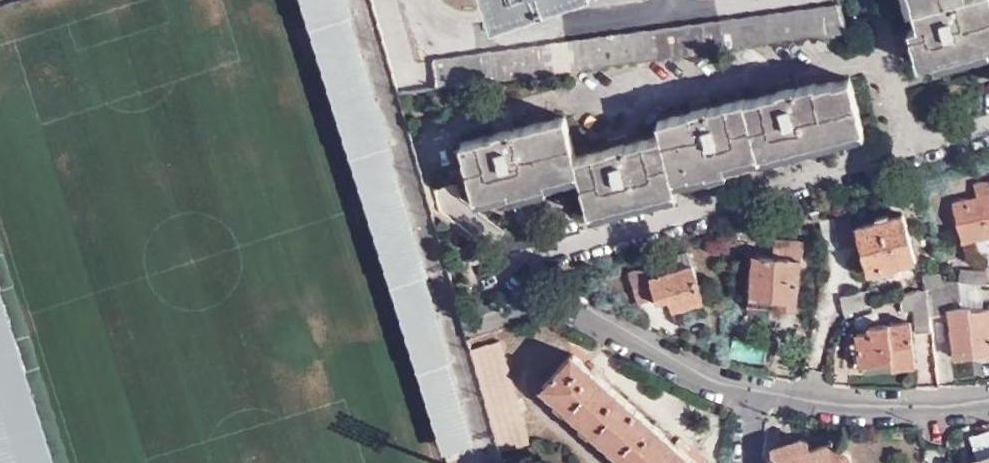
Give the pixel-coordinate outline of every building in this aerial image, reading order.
[(447,452),(477,442),(451,361),(455,359),(429,274),(433,273),(393,144),(394,144),(354,14),(356,14),(352,0),(306,0),(447,452)] [(913,13),(919,11),(916,0),(910,0),(913,13)] [(919,11),(923,27),(912,29),(922,68),(938,64),(988,51),(988,0),(979,0),(969,2),(968,0),(916,0),(919,11)] [(852,32),(843,4),(436,61),(440,89),(852,32)] [(938,64),(939,69),(963,63),(988,57),(988,51),(938,64)] [(759,154),(863,128),(851,79),(834,83),(833,78),(814,83),(812,78),(794,83),(792,75),(772,80),(775,92),(746,99),(745,96),(710,105),(708,97),(689,102),(691,112),(659,120),(662,136),(630,144),(627,135),(609,139),(611,149),(575,158),(565,117),(512,131),(510,122),(491,126),(493,134),(461,142),(475,198),(511,189),(512,194),(549,185),(548,180),(580,172),(581,177),(590,211),(677,190),(676,184),(675,180),(726,167),(725,163),(759,154)] [(865,134),(863,128),(759,154),(761,161),(807,149),(865,134)] [(727,171),(726,167),(675,180),(676,184),(703,177),(727,171)] [(548,180),(549,185),(581,177),(580,172),(548,180)] [(973,184),(977,198),(953,204),(962,243),(986,237),(985,233),(988,232),(988,181),(973,184)] [(549,185),(512,194),(514,199),(532,195),(550,190),(549,185)] [(511,189),(475,198),(476,203),(512,194),(511,189)] [(678,196),(677,190),(590,211),(592,218),(632,208),(678,196)] [(849,214),(819,219),(824,248),(855,243),(849,214)] [(905,214),(857,227),(871,273),(919,260),(905,214)] [(804,243),(774,239),(771,257),(752,255),(746,303),(797,309),(804,243)] [(689,251),(662,258),(666,273),(693,266),(689,251)] [(666,273),(662,258),(646,262),(647,265),(649,277),(666,273)] [(649,277),(647,265),(629,270),(637,303),(655,299),(655,303),(668,300),(672,310),(703,302),(693,266),(666,273),(649,277)] [(961,271),(960,283),(979,284),(986,284),(988,271),(961,271)] [(981,310),(981,311),(975,311),(974,307),(962,308),(960,283),(944,283),(925,287),(929,317),(949,315),(956,357),(988,354),(988,309),(981,310)] [(981,310),(979,284),(960,283),(962,308),(974,307),(975,311),(981,311),(981,310)] [(845,313),(873,302),(867,284),(839,295),(845,313)] [(929,317),(925,287),(898,294),(903,308),(916,304),(919,328),(931,327),(929,317)] [(0,308),(0,462),(49,462),(0,308)] [(909,315),(867,320),(867,326),(854,327),(858,363),(893,361),(893,364),(914,361),(909,315)] [(501,343),(472,351),(500,450),(529,441),(501,343)] [(571,353),(542,386),(629,462),(696,462),(571,353)] [(968,439),(975,460),(967,462),(988,462),(988,432),(968,439)] [(760,455),(763,462),(850,462),(851,457),(849,449),(844,444),(835,439),(825,438),(825,434),(803,441),(802,436),(767,447),(768,452),(760,455)]
